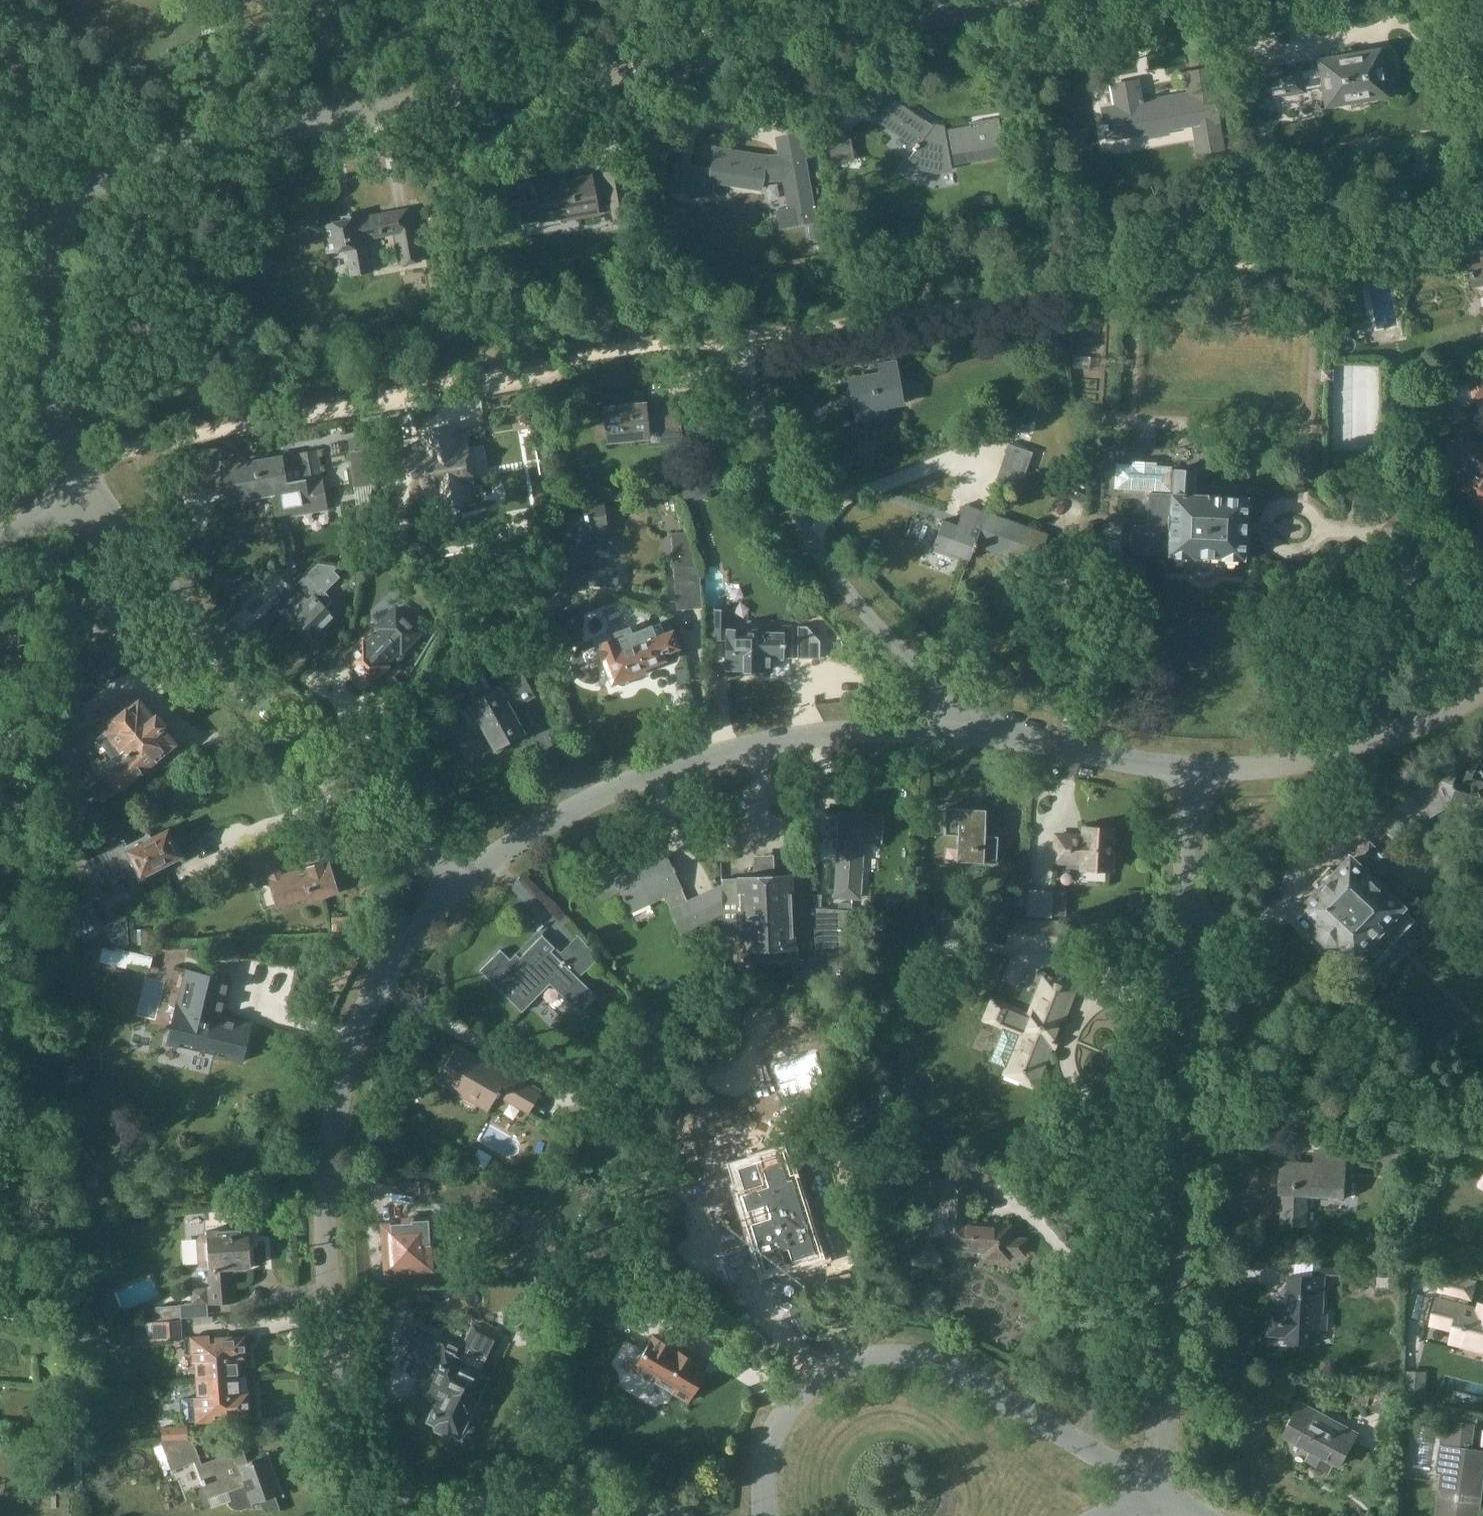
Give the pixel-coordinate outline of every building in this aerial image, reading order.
[(1284,69),(1251,75),(1255,99),(1256,101),(1304,93),(1304,91),(1327,87),(1329,103),(1336,101),(1340,103),(1345,102),(1347,100),(1367,96),(1369,98),(1375,97),(1377,94),(1395,91),(1388,51),(1360,56),(1360,55),(1355,55),(1355,53),(1353,53),(1343,55),(1343,57),(1339,58),(1340,60),(1323,63),(1324,69),(1300,73),(1299,67),(1284,69)] [(1136,80),(1112,85),(1116,106),(1102,109),(1104,124),(1102,124),(1103,130),(1105,130),(1106,139),(1149,132),(1150,136),(1167,133),(1166,129),(1197,123),(1200,142),(1220,139),(1216,111),(1218,111),(1217,107),(1215,107),(1208,70),(1187,74),(1190,93),(1155,99),(1154,100),(1153,101),(1153,102),(1153,103),(1143,105),(1142,98),(1139,99),(1136,80)] [(925,120),(892,97),(893,96),(892,95),(876,119),(877,119),(882,112),(899,124),(895,130),(915,145),(912,149),(914,151),(908,159),(909,160),(910,158),(921,166),(921,167),(922,167),(922,166),(935,169),(935,170),(936,170),(936,169),(950,167),(950,169),(952,169),(950,163),(1004,154),(1003,147),(1002,141),(1006,141),(1003,121),(999,121),(998,117),(969,122),(970,126),(945,131),(944,125),(943,125),(934,123),(933,123),(932,124),(925,120)] [(779,150),(787,150),(787,154),(775,156),(772,156),(768,156),(764,156),(715,148),(711,169),(676,164),(672,189),(709,195),(712,180),(760,188),(761,178),(768,179),(772,179),(776,179),(780,178),(784,177),(790,209),(778,211),(781,226),(808,221),(810,230),(819,229),(817,219),(815,220),(811,198),(810,198),(804,160),(800,134),(777,138),(779,150)] [(848,135),(828,139),(833,162),(839,161),(852,159),(851,151),(848,135)] [(626,195),(621,170),(605,173),(610,198),(611,198),(614,217),(627,215),(624,196),(626,195)] [(461,171),(453,172),(455,188),(463,187),(461,171)] [(535,195),(536,200),(517,204),(521,226),(545,222),(545,224),(560,221),(560,219),(598,213),(592,175),(535,185),(537,195),(535,195)] [(344,221),(325,224),(329,252),(347,249),(352,275),(369,272),(363,237),(397,231),(403,264),(420,261),(411,209),(393,212),(394,213),(360,218),(359,214),(343,217),(344,221)] [(819,229),(810,230),(811,239),(820,237),(819,229)] [(1480,255),(1481,263),(1469,265),(1470,271),(1469,271),(1470,277),(1471,277),(1473,286),(1482,284),(1482,255),(1480,255)] [(901,403),(894,362),(880,365),(881,374),(850,379),(855,410),(859,410),(860,419),(886,415),(884,406),(901,403)] [(1473,398),(1482,396),(1482,376),(1470,378),(1473,398)] [(648,432),(680,429),(678,403),(645,406),(645,405),(605,409),(608,440),(648,436),(648,432)] [(1398,420),(1390,423),(1397,438),(1405,435),(1398,420)] [(425,444),(408,447),(410,457),(409,457),(414,489),(434,485),(437,504),(469,498),(466,480),(469,480),(468,469),(464,448),(458,449),(455,428),(453,429),(423,434),(425,444)] [(1482,503),(1482,449),(1471,440),(1474,436),(1467,431),(1461,440),(1464,442),(1461,446),(1464,448),(1445,474),(1482,503)] [(1007,442),(1000,462),(1025,471),(1035,444),(1028,442),(1026,449),(1007,442)] [(372,449),(351,452),(355,488),(371,486),(377,449),(372,449)] [(282,456),(270,459),(276,496),(279,511),(287,510),(292,515),(327,509),(317,450),(301,453),(302,463),(283,466),(282,456)] [(234,459),(190,467),(191,472),(194,492),(215,489),(214,479),(224,477),(228,502),(246,499),(246,501),(276,496),(270,459),(269,453),(234,459)] [(1168,554),(1169,554),(1173,559),(1186,560),(1190,556),(1191,556),(1191,555),(1219,556),(1219,557),(1220,557),(1225,562),(1237,562),(1242,558),(1243,558),(1243,551),(1247,551),(1248,536),(1244,536),(1245,515),(1245,513),(1246,512),(1246,511),(1246,509),(1246,507),(1246,506),(1246,504),(1245,503),(1246,498),(1194,495),(1195,471),(1171,470),(1171,466),(1156,466),(1156,462),(1132,461),(1132,464),(1117,463),(1115,488),(1151,490),(1151,493),(1149,493),(1149,498),(1146,500),(1146,509),(1148,511),(1148,516),(1152,516),(1152,526),(1133,525),(1131,552),(1168,554)] [(1000,462),(994,478),(1020,488),(1025,471),(1000,462)] [(582,484),(580,493),(591,495),(593,486),(582,484)] [(371,502),(368,530),(385,532),(388,504),(371,502)] [(554,581),(531,612),(540,639),(557,633),(551,612),(566,591),(574,582),(575,582),(608,585),(617,586),(618,570),(599,568),(601,532),(605,532),(599,502),(589,504),(580,506),(580,502),(556,506),(554,507),(563,555),(565,567),(565,568),(554,581)] [(969,558),(972,549),(985,512),(965,505),(958,525),(943,520),(934,546),(969,558)] [(985,512),(972,549),(974,550),(978,540),(1012,552),(1010,556),(1036,566),(1048,534),(985,512)] [(395,551),(381,551),(381,560),(395,560),(395,551)] [(306,598),(291,612),(318,641),(326,633),(323,630),(336,618),(326,608),(333,600),(326,593),(341,577),(334,571),(338,567),(318,563),(299,581),(314,597),(310,602),(306,598)] [(699,566),(675,564),(676,588),(677,588),(678,608),(702,606),(699,566)] [(82,603),(86,610),(95,604),(90,597),(82,603)] [(372,633),(345,660),(370,684),(388,665),(386,663),(400,649),(402,651),(421,632),(396,608),(378,627),(380,629),(375,635),(373,633),(372,633)] [(715,611),(714,638),(728,638),(728,655),(727,655),(725,657),(725,663),(727,666),(728,666),(728,668),(771,669),(771,657),(781,658),(781,656),(791,657),(792,627),(782,626),(782,632),(728,631),(728,611),(715,611)] [(614,638),(597,644),(612,682),(614,682),(616,682),(616,683),(617,684),(619,685),(620,686),(621,686),(623,685),(625,685),(626,684),(627,682),(628,681),(628,679),(628,678),(627,677),(631,676),(629,671),(663,658),(661,653),(677,647),(671,632),(665,634),(660,623),(652,626),(651,625),(630,633),(628,627),(613,633),(614,638)] [(798,626),(797,658),(820,658),(820,641),(806,626),(798,626)] [(480,668),(463,677),(476,701),(470,704),(495,750),(524,734),(511,710),(535,696),(522,673),(496,688),(497,690),(494,691),(480,668)] [(113,715),(107,714),(101,719),(101,724),(96,729),(102,736),(98,739),(89,729),(74,742),(81,751),(82,749),(90,758),(103,747),(112,758),(107,762),(104,758),(101,761),(98,758),(86,769),(96,781),(90,786),(104,803),(119,790),(124,791),(129,786),(129,781),(132,779),(136,780),(141,776),(141,771),(157,757),(165,766),(180,754),(172,745),(174,744),(161,728),(163,726),(156,717),(153,719),(139,702),(138,703),(131,695),(121,704),(126,710),(116,718),(113,715)] [(252,753),(248,762),(256,766),(260,758),(252,753)] [(1449,806),(1450,808),(1480,795),(1476,788),(1482,785),(1482,767),(1481,762),(1466,768),(1463,762),(1434,775),(1449,806)] [(946,807),(944,834),(957,835),(956,861),(996,863),(997,835),(985,835),(985,823),(986,809),(973,808),(946,807)] [(838,841),(834,894),(861,896),(865,842),(881,843),(883,815),(839,812),(838,841)] [(79,819),(72,816),(68,828),(76,830),(79,819)] [(148,831),(125,842),(123,837),(99,849),(113,877),(126,871),(131,882),(141,877),(183,856),(179,847),(181,840),(178,834),(172,833),(168,826),(150,835),(148,831)] [(1112,829),(1098,828),(1084,828),(1083,839),(1072,839),(1072,836),(1056,835),(1054,861),(1082,863),(1081,868),(1110,869),(1112,829)] [(277,908),(287,905),(311,898),(311,897),(336,890),(328,863),(303,870),(301,865),(292,867),(293,873),(286,875),(280,862),(270,843),(238,859),(249,878),(268,868),(271,875),(268,877),(277,908)] [(1373,965),(1416,920),(1415,919),(1404,909),(1405,906),(1379,881),(1394,864),(1371,843),(1356,859),(1354,857),(1338,875),(1335,872),(1320,888),(1323,890),(1307,906),(1324,922),(1322,924),(1323,934),(1331,942),(1340,941),(1341,939),(1360,956),(1361,954),(1373,965)] [(724,913),(722,885),(688,901),(682,888),(683,887),(675,870),(676,869),(675,866),(673,866),(667,855),(634,870),(636,875),(628,879),(625,871),(596,885),(602,899),(621,890),(624,896),(623,897),(625,901),(626,900),(631,911),(666,896),(672,908),(671,909),(682,932),(724,913)] [(790,875),(722,879),(725,936),(743,935),(743,949),(745,949),(745,962),(795,960),(795,959),(799,959),(799,947),(794,947),(790,875)] [(1054,890),(1028,889),(1026,916),(1053,917),(1054,890)] [(68,914),(79,936),(87,932),(99,926),(104,923),(93,901),(68,914)] [(799,959),(795,959),(795,960),(796,987),(814,987),(814,980),(852,979),(851,956),(850,946),(852,946),(851,910),(839,909),(813,907),(814,958),(807,959),(799,959)] [(358,915),(333,915),(333,930),(358,930),(358,915)] [(962,915),(938,919),(943,951),(967,947),(962,915)] [(116,946),(131,945),(129,919),(108,930),(116,946)] [(1060,923),(1009,920),(1008,945),(1059,947),(1060,923)] [(148,929),(136,929),(137,945),(148,945),(148,929)] [(501,949),(481,970),(523,1011),(551,983),(581,1013),(598,996),(579,978),(600,957),(582,938),(561,959),(552,950),(555,947),(547,939),(517,969),(508,962),(511,959),(501,949)] [(129,946),(128,949),(106,944),(102,961),(125,966),(126,962),(149,967),(153,951),(129,946)] [(168,1040),(167,1045),(226,1058),(242,1061),(251,1024),(236,1021),(234,1025),(223,1023),(224,1019),(223,1018),(231,980),(187,971),(185,983),(188,983),(183,1006),(176,1004),(168,1040)] [(1037,1079),(1038,1078),(1046,1058),(1052,1044),(1049,1043),(1059,1017),(1057,1017),(1070,985),(1052,978),(1045,975),(1033,1002),(1035,1003),(1030,1013),(992,997),(983,1018),(1005,1027),(992,1060),(1005,1065),(1002,1072),(1021,1080),(1023,1073),(1037,1079)] [(492,1065),(457,1045),(438,1078),(466,1094),(468,1091),(481,1098),(477,1104),(488,1110),(496,1095),(498,1096),(498,1095),(529,1112),(541,1090),(509,1071),(506,1076),(491,1068),(492,1065)] [(827,1078),(816,1046),(790,1055),(801,1087),(827,1078)] [(610,1091),(604,1102),(617,1110),(623,1100),(610,1091)] [(1379,1140),(1378,1165),(1415,1165),(1415,1141),(1379,1140)] [(786,1150),(742,1164),(750,1190),(746,1191),(770,1267),(793,1260),(789,1248),(794,1247),(799,1263),(828,1254),(803,1174),(794,1177),(786,1150)] [(1284,1161),(1282,1192),(1285,1192),(1284,1223),(1305,1224),(1307,1194),(1344,1196),(1346,1152),(1317,1150),(1316,1163),(1284,1161)] [(85,1174),(87,1187),(99,1186),(98,1173),(85,1174)] [(425,1193),(424,1180),(416,1180),(417,1194),(425,1193)] [(1009,1259),(1009,1253),(1024,1254),(1025,1239),(1010,1238),(1011,1225),(963,1222),(966,1182),(941,1181),(940,1208),(949,1208),(946,1249),(976,1251),(976,1248),(985,1249),(984,1258),(1009,1259)] [(160,1211),(161,1225),(176,1224),(174,1210),(160,1211)] [(432,1270),(429,1220),(412,1221),(412,1218),(403,1219),(403,1223),(384,1225),(387,1273),(432,1270)] [(203,1265),(208,1265),(210,1284),(191,1286),(193,1302),(209,1301),(209,1305),(236,1303),(235,1285),(232,1285),(231,1268),(251,1267),(248,1228),(201,1232),(197,1236),(199,1262),(203,1265)] [(1316,1272),(1343,1273),(1344,1258),(1316,1257),(1316,1272)] [(1453,1339),(1452,1340),(1482,1348),(1482,1305),(1482,1304),(1481,1310),(1467,1307),(1469,1296),(1471,1297),(1475,1281),(1443,1273),(1439,1289),(1446,1290),(1443,1300),(1439,1299),(1433,1322),(1456,1328),(1453,1339)] [(1318,1276),(1291,1275),(1289,1311),(1270,1310),(1268,1340),(1315,1343),(1316,1314),(1322,1314),(1323,1296),(1317,1295),(1318,1276)] [(156,1306),(145,1306),(146,1320),(157,1319),(182,1317),(181,1303),(155,1304),(156,1306)] [(157,1319),(146,1320),(135,1321),(136,1342),(183,1338),(182,1317),(157,1319)] [(417,1326),(406,1349),(429,1360),(439,1365),(425,1395),(439,1402),(431,1419),(437,1421),(438,1426),(448,1432),(453,1429),(458,1432),(468,1413),(462,1410),(469,1394),(475,1397),(484,1377),(482,1376),(489,1361),(501,1337),(474,1324),(463,1347),(417,1326)] [(634,1370),(688,1401),(705,1371),(702,1369),(707,1360),(692,1351),(689,1357),(653,1336),(634,1370)] [(197,1362),(198,1381),(238,1378),(237,1358),(245,1358),(243,1337),(217,1339),(217,1345),(209,1346),(209,1337),(191,1338),(193,1362),(197,1362)] [(1409,1372),(1408,1396),(1424,1397),(1424,1385),(1420,1384),(1421,1372),(1409,1372)] [(246,1378),(238,1378),(198,1381),(199,1398),(182,1399),(182,1402),(179,1402),(180,1412),(183,1412),(183,1422),(196,1421),(197,1421),(214,1420),(213,1412),(221,1411),(222,1417),(248,1415),(246,1378)] [(1400,1392),(1379,1386),(1371,1408),(1392,1416),(1400,1392)] [(1371,1396),(1356,1391),(1352,1402),(1367,1407),(1371,1396)] [(1333,1461),(1340,1464),(1357,1432),(1303,1403),(1286,1436),(1319,1453),(1315,1462),(1329,1470),(1333,1461)] [(1476,1426),(1445,1422),(1440,1470),(1443,1471),(1438,1515),(1478,1515),(1480,1503),(1476,1502),(1478,1489),(1482,1489),(1482,1479),(1482,1452),(1470,1450),(1473,1428),(1475,1429),(1476,1426)] [(159,1441),(159,1442),(186,1440),(186,1426),(160,1428),(161,1441),(159,1441)] [(99,1432),(83,1433),(83,1445),(99,1444),(99,1432)] [(160,1444),(153,1447),(162,1471),(169,1468),(170,1471),(194,1463),(186,1440),(159,1442),(160,1444)] [(276,1494),(280,1493),(266,1454),(239,1465),(235,1455),(220,1461),(222,1466),(211,1471),(207,1462),(196,1466),(204,1485),(207,1483),(213,1497),(230,1491),(229,1492),(228,1494),(228,1496),(228,1497),(228,1499),(228,1500),(229,1502),(230,1504),(231,1505),(232,1506),(234,1507),(234,1508),(237,1509),(239,1509),(242,1509),(245,1508),(247,1507),(253,1507),(252,1504),(261,1500),(264,1508),(282,1510),(276,1494)]
